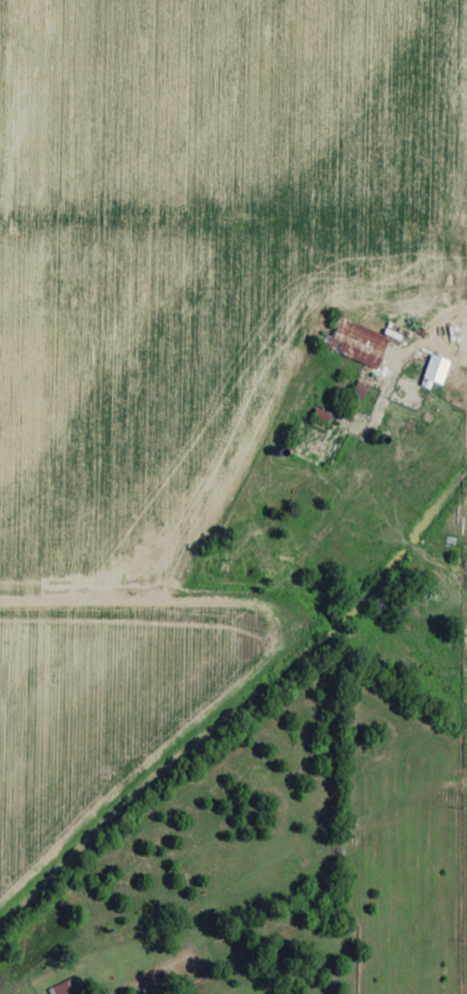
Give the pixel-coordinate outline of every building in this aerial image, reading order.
[(395,338),(341,315),(332,335),(324,332),(319,343),(381,370),(395,338)] [(434,381),(447,383),(452,358),(432,353),(425,386),(432,388),(434,381)]
